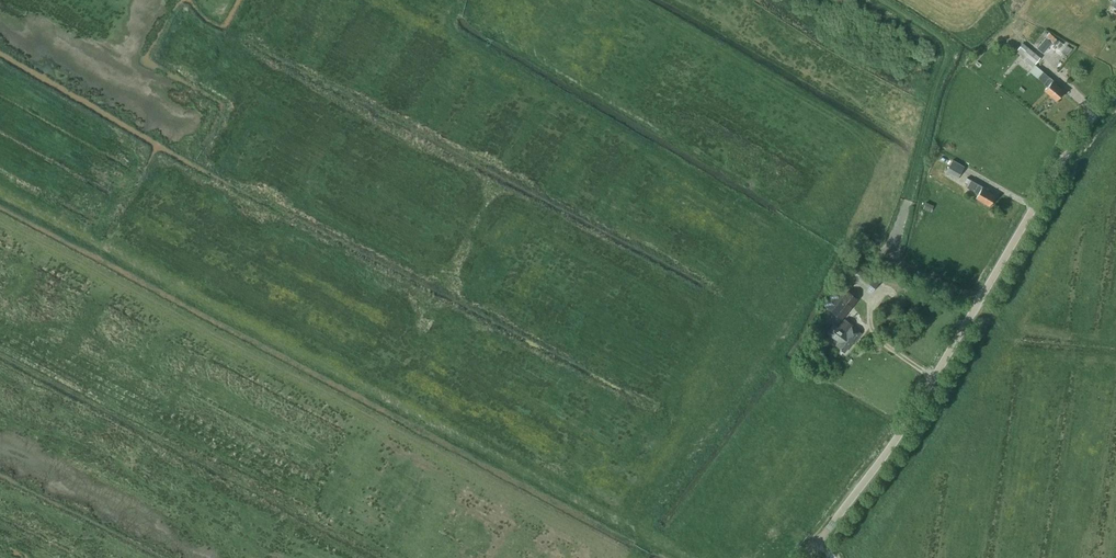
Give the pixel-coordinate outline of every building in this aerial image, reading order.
[(1046,37),(1037,47),(1043,53),(1052,42),(1046,37)] [(1036,64),(1041,58),(1022,43),(1017,49),(1036,64)] [(1057,83),(1043,71),(1034,64),(1029,70),(1047,86),(1045,89),(1056,100),(1064,91),(1056,84),(1057,83)] [(953,161),(945,175),(957,181),(965,168),(953,161)] [(990,205),(995,195),(986,190),(987,188),(971,179),(967,187),(978,193),(976,197),(990,205)] [(853,264),(849,271),(857,276),(862,269),(853,264)] [(848,290),(831,310),(842,319),(858,298),(848,290)] [(839,341),(836,345),(845,352),(852,342),(854,343),(862,333),(848,322),(842,329),(834,323),(827,332),(839,341)]
